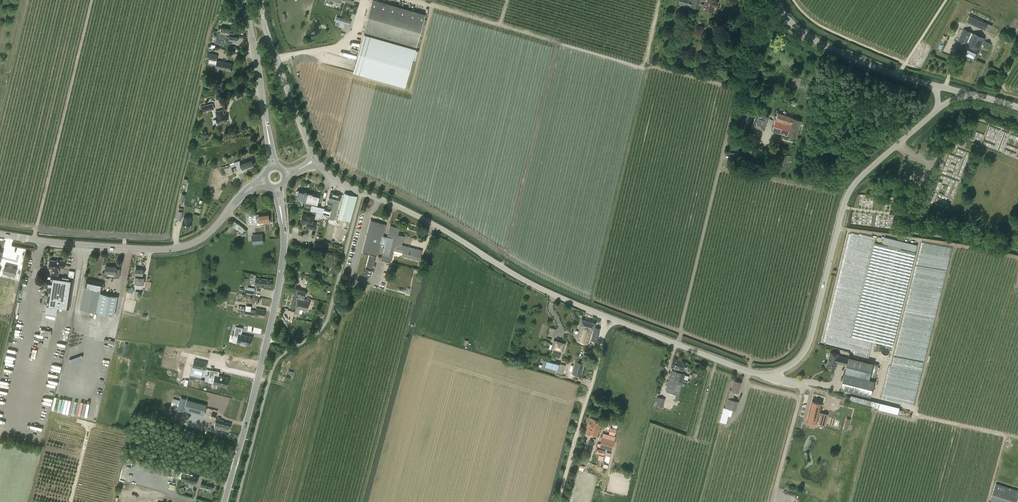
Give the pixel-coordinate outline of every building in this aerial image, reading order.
[(426,15),(376,0),(373,0),(366,22),(363,33),(364,33),(353,72),(404,87),(412,60),(415,61),(418,51),(415,50),(422,28),(424,28),(424,27),(426,21),(424,20),(426,15)] [(688,5),(689,6),(698,8),(699,0),(679,0),(678,6),(687,8),(687,6),(688,6),(688,5)] [(705,1),(704,5),(702,4),(701,8),(713,11),(715,6),(716,6),(717,0),(716,0),(701,0),(705,1)] [(347,11),(338,9),(337,14),(342,15),(342,17),(345,18),(347,11)] [(988,23),(970,15),(967,22),(985,30),(988,23)] [(217,33),(215,43),(228,46),(229,42),(235,43),(235,41),(237,42),(238,36),(234,35),(234,33),(231,33),(230,35),(229,35),(230,29),(221,28),(220,33),(217,33)] [(966,46),(963,54),(975,60),(981,45),(988,49),(990,43),(984,40),(984,39),(972,33),(963,29),(958,42),(966,46)] [(218,55),(208,52),(206,59),(216,61),(218,55)] [(217,60),(216,68),(231,71),(232,64),(217,60)] [(213,104),(201,106),(202,112),(214,109),(213,104)] [(218,123),(227,121),(227,120),(228,119),(227,117),(226,117),(226,114),(224,114),(223,110),(216,112),(217,116),(216,116),(218,123)] [(764,129),(769,114),(763,112),(757,110),(752,124),(764,129)] [(778,113),(772,131),(795,138),(801,120),(778,113)] [(976,131),(974,139),(981,142),(984,134),(976,131)] [(958,144),(962,136),(953,132),(950,141),(958,144)] [(783,170),(786,154),(778,152),(775,168),(783,170)] [(238,171),(242,170),(242,169),(254,165),(252,159),(240,163),(240,160),(236,161),(237,166),(238,171)] [(306,201),(308,193),(307,192),(307,191),(305,191),(304,191),(299,190),(299,191),(296,191),(296,193),(298,194),(296,200),(295,204),(294,207),(299,208),(301,202),(305,203),(306,201)] [(327,209),(324,208),(323,214),(329,216),(332,207),(332,204),(333,202),(336,194),(331,192),(330,192),(328,200),(327,203),(328,204),(327,208),(327,209)] [(308,193),(306,201),(309,202),(318,204),(320,196),(308,193)] [(357,197),(345,193),(338,218),(350,222),(357,197)] [(320,213),(323,214),(324,208),(312,205),(311,211),(317,213),(320,213)] [(259,214),(247,215),(248,224),(260,222),(260,223),(270,222),(269,213),(259,214)] [(314,216),(303,213),(300,222),(307,224),(306,228),(314,230),(316,223),(313,222),(314,216)] [(183,220),(182,227),(190,228),(191,221),(191,217),(184,215),(183,220)] [(419,261),(422,250),(402,245),(405,236),(398,235),(400,228),(390,226),(389,232),(388,237),(383,236),(386,225),(372,221),(369,234),(364,251),(368,252),(378,255),(381,244),(386,245),(382,260),(391,263),(393,252),(394,250),(402,252),(401,255),(402,255),(402,256),(419,261)] [(879,231),(844,227),(830,283),(820,324),(815,340),(813,346),(849,353),(853,337),(879,231)] [(252,244),(263,243),(263,234),(251,235),(252,244)] [(883,243),(895,246),(896,239),(885,237),(883,243)] [(314,241),(313,247),(323,250),(324,244),(314,241)] [(917,245),(901,241),(899,247),(916,251),(917,245)] [(894,347),(900,322),(917,253),(876,243),(853,337),(894,347)] [(373,268),(376,257),(370,255),(367,267),(373,268)] [(69,309),(74,279),(58,276),(58,274),(59,275),(59,270),(60,270),(60,268),(64,268),(65,261),(61,260),(61,261),(50,260),(50,261),(49,261),(48,266),(49,266),(49,268),(52,268),(52,273),(55,274),(55,276),(51,275),(51,281),(49,281),(49,282),(48,282),(47,283),(47,285),(47,286),(48,287),(48,288),(49,288),(47,306),(69,309)] [(5,265),(3,274),(14,277),(17,268),(5,265)] [(119,278),(120,269),(116,269),(116,267),(106,266),(105,273),(102,272),(102,276),(106,277),(107,273),(116,274),(116,278),(119,278)] [(144,269),(136,269),(135,275),(135,284),(138,285),(138,288),(141,289),(142,285),(143,277),(137,277),(138,274),(143,275),(144,269)] [(266,279),(265,278),(263,278),(262,279),(255,278),(254,284),(258,285),(270,287),(271,280),(266,279)] [(99,282),(86,279),(80,309),(114,316),(118,297),(102,293),(104,283),(99,282)] [(295,288),(290,307),(307,311),(310,299),(307,298),(307,299),(304,299),(306,292),(300,290),(295,288)] [(256,311),(251,310),(250,311),(244,310),(245,306),(239,305),(238,309),(241,310),(240,314),(245,315),(255,316),(264,318),(265,310),(256,309),(256,311)] [(597,341),(600,328),(593,327),(594,323),(581,320),(579,326),(580,327),(577,341),(589,344),(592,329),(593,329),(594,329),(591,340),(597,341)] [(254,339),(242,337),(240,346),(251,348),(254,339)] [(563,352),(565,343),(554,340),(552,348),(552,349),(563,352)] [(232,358),(243,360),(246,349),(234,346),(232,358)] [(835,369),(837,362),(847,365),(841,388),(871,396),(879,364),(849,357),(849,358),(839,356),(839,354),(831,352),(827,367),(835,369)] [(673,358),(671,367),(683,370),(685,363),(681,362),(682,361),(673,358)] [(205,369),(207,362),(194,360),(193,367),(205,369)] [(583,363),(575,361),(572,373),(580,375),(583,363)] [(241,372),(242,364),(234,364),(234,371),(241,372)] [(557,373),(556,374),(564,376),(567,366),(559,364),(559,365),(555,364),(553,372),(557,373)] [(212,376),(211,383),(224,387),(226,377),(214,374),(215,369),(208,368),(206,375),(212,376)] [(672,370),(666,391),(679,395),(684,379),(688,380),(689,376),(685,375),(685,374),(672,370)] [(741,382),(733,380),(731,390),(739,392),(741,382)] [(665,399),(657,396),(654,405),(663,408),(665,399)] [(64,412),(67,399),(57,397),(54,410),(64,412)] [(733,400),(727,398),(724,407),(736,411),(739,401),(733,400)] [(207,405),(187,400),(185,410),(204,415),(207,405)] [(819,416),(821,416),(821,413),(820,413),(822,403),(812,401),(807,420),(817,423),(819,416)] [(40,407),(38,423),(46,425),(49,409),(40,407)] [(723,410),(720,422),(726,423),(729,412),(723,410)] [(821,416),(819,423),(825,425),(828,414),(822,413),(821,413),(821,416)] [(590,417),(584,433),(597,437),(602,422),(590,417)] [(229,431),(230,425),(223,423),(224,420),(217,418),(216,421),(214,428),(229,431)] [(598,443),(597,446),(612,450),(613,446),(612,446),(614,441),(613,441),(616,429),(611,428),(609,434),(603,433),(602,437),(600,443),(598,443)] [(188,474),(177,472),(176,478),(186,481),(196,483),(198,477),(188,474)] [(213,488),(212,487),(212,485),(202,482),(200,488),(211,491),(213,490),(213,488)] [(1017,495),(1017,490),(996,483),(991,499),(999,501),(1016,501),(1017,495)]
